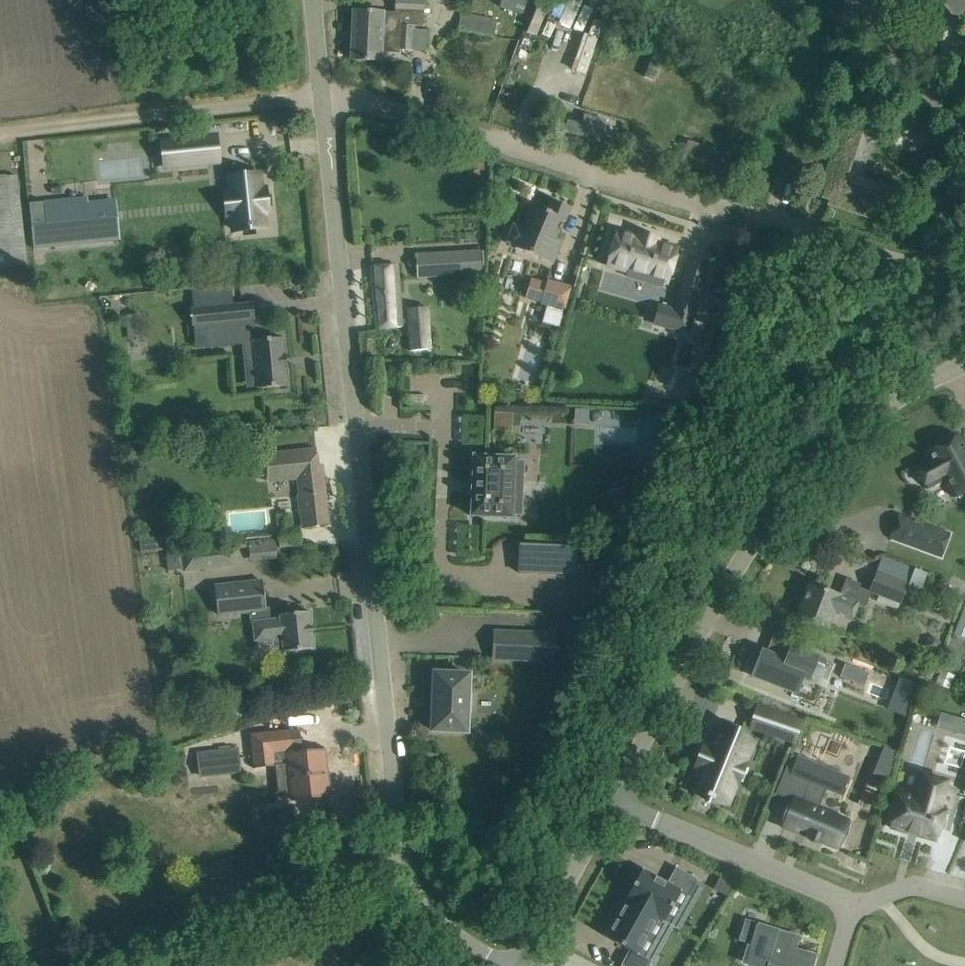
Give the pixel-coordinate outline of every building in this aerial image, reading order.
[(395,11),(424,12),(424,0),(395,0),(395,11)] [(526,0),(501,0),(499,8),(521,15),(526,0)] [(955,18),(964,9),(964,0),(939,0),(955,18)] [(381,52),(399,54),(399,50),(400,37),(401,25),(414,25),(423,26),(424,12),(395,11),(395,13),(354,11),(353,35),(351,60),(381,61),(381,52)] [(468,15),(461,13),(458,30),(494,37),(497,19),(468,14),(468,15)] [(400,37),(399,50),(428,52),(429,32),(414,31),(414,25),(401,25),(400,37)] [(581,124),(567,120),(564,132),(618,148),(621,136),(604,131),(607,120),(584,114),(581,124)] [(822,188),(832,192),(833,192),(834,192),(830,204),(870,218),(880,187),(858,180),(870,150),(865,148),(869,134),(843,125),(822,188)] [(219,162),(216,137),(185,140),(187,166),(219,162)] [(727,177),(731,165),(713,161),(716,151),(687,143),(681,164),(727,177)] [(234,231),(265,228),(265,223),(264,212),(268,212),(265,190),(261,190),(260,174),(228,178),(229,186),(230,193),(226,194),(228,216),(232,216),(233,219),(234,231)] [(16,176),(0,178),(0,268),(27,265),(18,196),(16,176)] [(34,249),(91,243),(86,198),(29,204),(34,249)] [(542,260),(553,265),(559,250),(562,242),(556,240),(563,222),(565,223),(571,209),(552,201),(547,213),(533,207),(523,230),(514,226),(506,243),(516,247),(515,249),(542,260)] [(667,282),(677,249),(618,232),(608,265),(610,266),(611,263),(627,268),(626,270),(628,271),(626,276),(663,287),(664,281),(667,282)] [(470,252),(430,254),(431,277),(449,276),(481,274),(480,252),(470,252)] [(401,327),(401,324),(409,324),(411,351),(431,350),(428,308),(408,310),(409,319),(401,320),(397,266),(372,267),(377,328),(401,327)] [(541,303),(540,305),(547,307),(542,323),(560,328),(564,312),(572,287),(560,284),(548,280),(547,284),(541,303)] [(688,332),(692,316),(693,316),(702,286),(684,281),(676,311),(684,314),(679,330),(688,332)] [(254,320),(255,320),(253,303),(252,303),(192,309),(191,309),(193,326),(194,326),(194,325),(195,325),(197,348),(244,344),(246,360),(254,359),(254,360),(256,359),(258,388),(258,389),(288,386),(288,385),(287,385),(286,369),(287,369),(287,365),(285,366),(285,359),(286,359),(286,355),(285,355),(283,340),(283,338),(255,341),(253,320),(254,320)] [(681,413),(670,412),(654,411),(653,417),(652,460),(661,461),(681,413)] [(930,451),(932,456),(930,457),(931,458),(915,466),(928,489),(945,480),(955,498),(964,493),(964,440),(962,441),(959,436),(930,451)] [(259,460),(258,463),(259,476),(261,478),(267,477),(283,476),(283,482),(296,481),(298,481),(299,495),(297,495),(299,512),(301,511),(303,528),(309,527),(329,525),(322,465),(318,465),(317,449),(297,451),(264,454),(265,460),(259,460)] [(523,494),(523,484),(524,474),(524,461),(515,461),(515,458),(474,456),(471,516),(512,518),(512,515),(522,516),(523,494)] [(899,514),(890,539),(942,558),(951,533),(899,514)] [(173,537),(139,540),(140,552),(173,548),(173,537)] [(274,538),(248,541),(250,562),(276,559),(274,538)] [(521,545),(520,574),(577,576),(592,577),(597,574),(598,554),(594,551),(578,550),(578,547),(521,545)] [(194,550),(180,552),(180,553),(182,569),(182,571),(234,565),(232,546),(194,550)] [(899,611),(914,570),(882,558),(870,592),(879,595),(877,603),(899,611)] [(217,585),(214,586),(217,616),(250,612),(251,612),(266,611),(266,608),(264,582),(234,585),(234,584),(217,585)] [(810,585),(798,617),(825,628),(832,610),(849,616),(853,603),(834,596),(835,595),(810,585)] [(854,604),(862,607),(868,592),(859,589),(854,604)] [(954,633),(964,638),(964,606),(954,633)] [(266,611),(251,612),(252,621),(252,624),(254,641),(257,641),(258,652),(284,650),(284,652),(312,649),(312,650),(314,649),(314,648),(312,634),(313,634),(312,627),(310,614),(311,614),(310,612),(308,612),(308,613),(280,616),(280,618),(270,619),(267,619),(266,611)] [(553,634),(495,632),(494,659),(552,662),(553,634)] [(836,665),(792,648),(788,659),(764,650),(762,649),(752,674),(752,675),(812,698),(820,679),(829,682),(836,665)] [(845,665),(840,679),(864,688),(869,674),(845,665)] [(469,675),(459,674),(459,670),(445,670),(445,674),(435,673),(433,712),(432,731),(445,731),(445,734),(454,734),(454,732),(467,732),(467,714),(472,714),(472,693),(468,693),(469,675)] [(776,715),(770,734),(794,742),(800,723),(776,715)] [(964,736),(964,720),(961,719),(956,734),(964,736)] [(746,765),(744,764),(752,743),(718,729),(709,750),(708,749),(705,755),(707,755),(704,763),(702,763),(700,768),(702,769),(693,790),(707,796),(707,797),(712,799),(713,797),(718,800),(727,779),(738,784),(746,765)] [(298,731),(252,735),(255,766),(276,764),(289,762),(292,798),(328,795),(324,752),(314,753),(296,755),(296,752),(300,751),(298,731)] [(240,773),(238,748),(196,753),(199,778),(240,773)] [(885,749),(880,761),(894,766),(898,753),(885,749)] [(818,841),(833,847),(844,821),(818,810),(834,771),(797,756),(790,775),(808,782),(800,803),(795,801),(784,827),(798,833),(799,829),(808,832),(806,836),(814,839),(813,842),(817,844),(818,841)] [(941,794),(920,788),(917,798),(900,793),(890,828),(909,833),(910,832),(918,834),(917,836),(936,841),(944,813),(948,814),(952,798),(953,799),(956,789),(944,786),(941,794)] [(626,900),(664,922),(681,892),(688,896),(698,880),(676,868),(668,882),(643,869),(640,875),(639,876),(641,877),(638,882),(636,881),(626,900)] [(720,879),(714,891),(727,898),(734,886),(720,879)] [(664,922),(626,900),(625,901),(627,902),(606,937),(630,951),(621,965),(649,965),(652,962),(638,954),(658,919),(664,922)] [(812,958),(813,958),(814,957),(790,950),(794,939),(796,939),(796,938),(757,926),(758,925),(756,925),(746,960),(741,959),(741,961),(758,965),(810,965),(812,958)]
